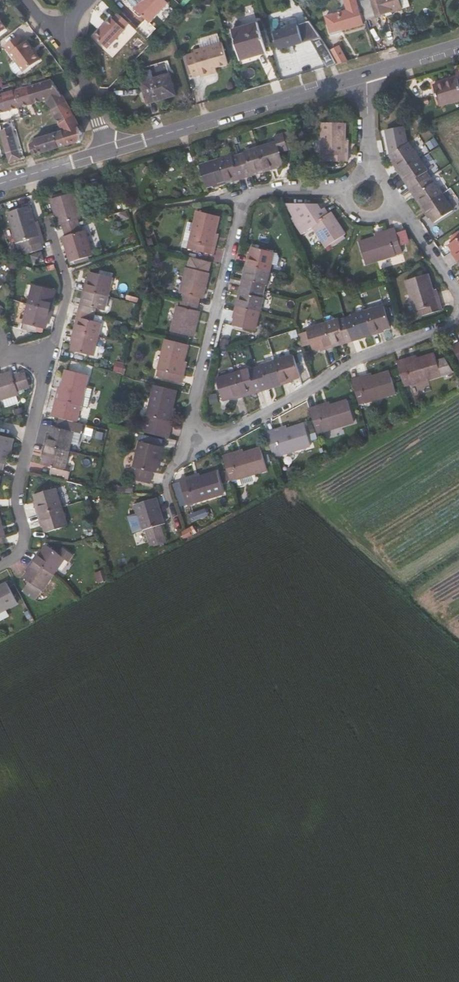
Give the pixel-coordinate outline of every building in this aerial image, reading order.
[(166,3),(162,0),(142,0),(133,9),(140,16),(143,13),(150,20),(166,3)] [(362,25),(362,23),(355,0),(344,0),(347,11),(325,18),(331,37),(336,35),(335,33),(339,32),(362,25)] [(360,0),(355,0),(362,23),(366,21),(366,20),(360,3),(360,0)] [(401,10),(398,0),(370,0),(360,3),(366,20),(401,10)] [(140,16),(148,23),(150,20),(143,13),(140,16)] [(124,31),(123,29),(128,24),(118,14),(113,19),(111,18),(95,35),(107,48),(124,31)] [(278,50),(303,43),(296,18),(289,20),(290,27),(286,28),(286,30),(273,33),(278,50)] [(257,24),(231,32),(239,59),(248,56),(248,57),(265,52),(257,24)] [(40,61),(26,42),(23,44),(18,37),(4,48),(24,73),(40,61)] [(208,71),(227,65),(221,44),(193,52),(194,54),(185,56),(192,78),(200,76),(200,78),(209,75),(208,71)] [(330,52),(337,65),(346,62),(338,47),(330,52)] [(321,57),(327,68),(337,65),(330,52),(321,57)] [(164,62),(137,70),(146,99),(159,96),(160,100),(174,95),(164,62)] [(439,107),(458,101),(458,87),(457,80),(433,87),(439,107)] [(60,97),(51,81),(27,88),(32,105),(46,101),(60,97)] [(32,105),(27,88),(14,92),(19,109),(32,105)] [(0,96),(0,114),(19,109),(14,92),(0,96)] [(147,104),(160,101),(160,100),(159,96),(146,99),(147,104)] [(64,103),(60,97),(46,101),(50,110),(51,112),(55,109),(65,104),(64,103)] [(65,104),(55,109),(51,112),(55,119),(69,111),(65,104)] [(69,111),(55,119),(59,127),(73,119),(69,111)] [(59,127),(62,133),(78,128),(73,119),(59,127)] [(344,155),(344,143),(345,125),(322,124),(321,162),(347,162),(347,155),(344,155)] [(62,133),(55,135),(54,135),(58,149),(75,144),(76,145),(80,143),(84,134),(80,127),(78,128),(62,133)] [(400,128),(384,130),(388,157),(403,148),(400,128)] [(8,163),(19,160),(10,129),(0,132),(0,135),(8,163)] [(294,149),(294,131),(283,135),(288,150),(294,149)] [(274,135),(276,143),(257,149),(264,170),(265,173),(271,171),(270,168),(276,167),(283,164),(280,153),(288,151),(288,150),(283,135),(283,132),(274,135)] [(31,157),(58,149),(54,135),(35,141),(29,148),(31,157)] [(397,166),(395,168),(399,174),(401,173),(420,161),(409,144),(403,148),(390,156),(394,163),(397,166)] [(252,176),(251,174),(264,170),(257,149),(244,153),(247,161),(241,163),(245,178),(252,176)] [(233,165),(231,157),(218,161),(224,182),(237,178),(238,181),(245,178),(241,163),(233,165)] [(218,187),(225,185),(224,182),(218,161),(199,167),(206,188),(213,186),(218,184),(218,187)] [(408,183),(406,184),(410,192),(430,178),(425,171),(426,170),(420,161),(401,173),(408,183)] [(401,173),(399,174),(406,184),(408,183),(401,173)] [(435,184),(434,184),(430,178),(410,192),(414,198),(417,196),(424,207),(442,195),(435,184)] [(51,201),(59,226),(61,225),(63,231),(79,226),(77,221),(78,220),(80,220),(72,194),(51,201)] [(434,224),(453,212),(442,195),(424,207),(421,208),(425,214),(427,213),(430,218),(434,224)] [(417,196),(414,198),(421,208),(424,207),(417,196)] [(303,231),(312,226),(325,246),(346,233),(332,212),(329,214),(323,206),(286,205),(303,231)] [(37,237),(33,225),(28,208),(7,214),(18,251),(43,243),(40,236),(37,237)] [(214,236),(218,218),(197,212),(187,250),(212,256),(214,249),(211,248),(214,236)] [(83,231),(81,232),(79,226),(63,231),(65,237),(62,238),(70,264),(91,257),(83,231)] [(359,244),(365,265),(402,254),(394,229),(388,231),(389,235),(377,238),(359,244)] [(458,264),(458,263),(458,239),(449,246),(453,252),(456,256),(454,258),(458,264)] [(249,261),(247,260),(245,267),(247,268),(269,273),(274,254),(252,249),(250,256),(249,261)] [(31,257),(33,264),(43,261),(41,254),(31,257)] [(186,269),(179,295),(182,295),(180,302),(197,306),(199,299),(202,300),(208,275),(207,274),(210,263),(190,259),(187,269),(186,269)] [(244,281),(242,280),(240,287),(264,293),(269,273),(247,268),(244,281)] [(86,285),(85,285),(83,292),(85,293),(106,298),(111,279),(89,273),(88,280),(86,285)] [(439,303),(436,304),(433,293),(428,275),(406,282),(417,319),(441,311),(439,303)] [(54,291),(32,286),(28,305),(51,311),(53,304),(51,304),(52,298),(54,291)] [(383,296),(388,294),(386,286),(380,287),(383,296)] [(264,293),(240,287),(238,294),(241,295),(238,307),(260,313),(264,293)] [(85,293),(82,306),(79,305),(78,312),(93,316),(95,309),(103,311),(106,298),(85,293)] [(199,313),(196,312),(197,306),(180,302),(179,308),(177,307),(170,333),(192,339),(199,313)] [(46,323),(47,317),(49,318),(51,311),(28,305),(23,325),(44,330),(46,323)] [(255,332),(260,313),(238,307),(235,307),(234,314),(236,315),(234,320),(233,327),(255,332)] [(390,328),(383,307),(364,313),(370,334),(370,337),(378,334),(377,332),(382,331),(390,328)] [(91,322),(93,316),(78,312),(76,318),(79,319),(75,332),(97,337),(100,324),(91,322)] [(352,317),(352,318),(345,320),(352,342),(358,340),(357,338),(370,334),(364,313),(352,317)] [(338,321),(325,325),(332,346),(344,342),(345,344),(352,342),(345,320),(339,322),(338,321)] [(325,348),(325,350),(333,348),(332,346),(325,325),(306,331),(306,333),(301,334),(305,347),(310,345),(312,352),(319,349),(325,348)] [(92,357),(97,337),(75,332),(73,331),(71,339),(73,339),(72,344),(70,351),(92,357)] [(288,334),(290,341),(297,339),(294,332),(288,334)] [(179,376),(182,364),(187,346),(165,341),(156,378),(181,384),(183,377),(179,376)] [(445,360),(437,363),(434,355),(417,360),(405,364),(404,361),(396,363),(403,389),(453,374),(445,360)] [(300,378),(293,357),(274,363),(280,384),(281,386),(288,384),(287,382),(293,380),(300,378)] [(267,388),(280,384),(274,363),(254,369),(261,392),(268,390),(267,388)] [(241,396),(254,392),(255,394),(261,392),(254,369),(235,375),(241,396)] [(53,408),(50,418),(58,420),(75,424),(87,376),(66,371),(58,401),(56,409),(53,408)] [(359,406),(395,395),(389,373),(372,378),(359,382),(358,379),(351,381),(359,406)] [(19,375),(12,377),(11,374),(0,378),(0,401),(18,396),(17,392),(29,389),(25,375),(19,377),(19,375)] [(234,398),(235,401),(242,398),(241,396),(235,375),(216,381),(222,402),(229,400),(234,398)] [(171,409),(175,392),(154,387),(145,424),(170,430),(172,422),(168,421),(171,409)] [(317,435),(354,424),(347,402),(329,408),(317,411),(316,408),(309,410),(317,435)] [(48,440),(45,439),(43,446),(68,452),(75,424),(58,420),(56,429),(51,428),(49,434),(48,440)] [(266,434),(273,459),(310,448),(304,426),(285,432),(274,435),(273,432),(266,434)] [(5,466),(12,440),(0,437),(0,471),(1,471),(3,465),(5,466)] [(152,474),(154,474),(161,449),(139,444),(133,469),(135,469),(132,481),(149,485),(152,474)] [(69,473),(63,472),(68,452),(43,446),(41,453),(44,454),(43,459),(41,466),(51,469),(49,479),(67,484),(69,473)] [(230,482),(266,471),(260,450),(242,455),(231,459),(229,455),(222,457),(230,482)] [(179,481),(186,506),(223,495),(217,474),(199,479),(187,483),(186,479),(179,481)] [(254,477),(237,480),(237,485),(255,481),(254,477)] [(37,508),(34,508),(37,516),(61,509),(55,490),(33,496),(35,503),(37,508)] [(164,538),(160,526),(163,525),(156,500),(134,507),(147,550),(163,545),(161,539),(164,538)] [(43,527),(45,534),(67,528),(61,509),(37,516),(39,523),(41,522),(43,527)] [(39,557),(36,555),(32,561),(52,576),(64,560),(68,562),(72,556),(62,550),(58,556),(46,547),(41,553),(39,557)] [(22,579),(41,593),(52,576),(32,561),(27,567),(30,569),(27,573),(22,579)] [(17,605),(6,585),(0,588),(0,613),(17,605)]
